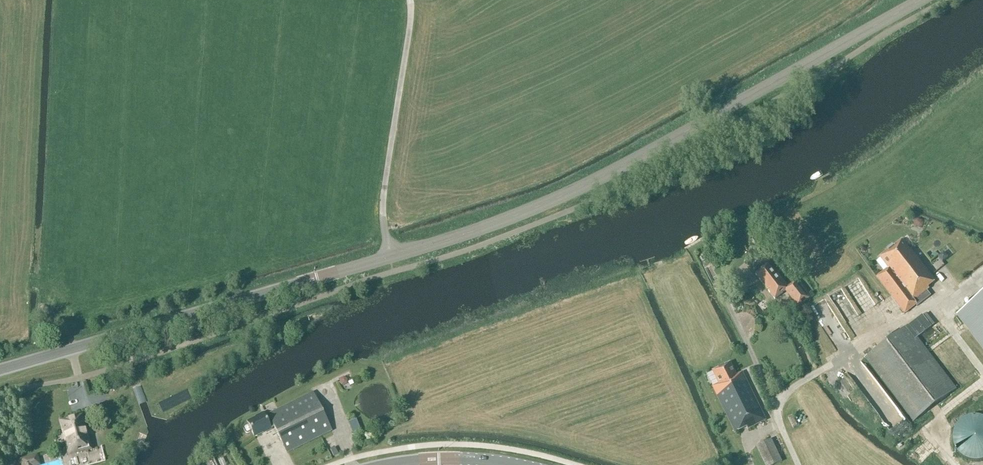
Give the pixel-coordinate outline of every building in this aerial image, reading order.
[(910,252),(902,241),(893,248),(892,246),(888,250),(889,251),(880,258),(888,268),(887,269),(887,270),(877,277),(905,314),(916,305),(917,307),(931,296),(927,291),(929,289),(928,288),(936,282),(911,250),(910,252)] [(944,252),(938,256),(943,262),(948,258),(944,252)] [(776,275),(775,273),(768,264),(755,274),(775,300),(786,291),(789,295),(799,287),(796,283),(789,288),(778,274),(776,275)] [(959,314),(982,345),(982,296),(959,314)] [(793,327),(798,322),(792,315),(787,319),(793,327)] [(931,327),(922,316),(908,326),(865,359),(913,422),(956,389),(917,338),(931,327)] [(736,376),(730,364),(713,372),(719,384),(712,387),(735,433),(746,428),(747,430),(766,421),(742,373),(736,376)] [(244,427),(243,429),(245,433),(247,434),(251,432),(254,438),(270,430),(270,429),(273,427),(287,454),(331,432),(312,393),(269,414),(271,417),(265,420),(263,415),(247,423),(248,425),(244,427)] [(979,461),(982,461),(982,460),(982,417),(980,416),(977,416),(974,416),(971,416),(968,417),(965,418),(962,420),(960,422),(958,424),(956,427),(955,429),(954,432),(953,435),(953,438),(953,442),(954,445),(955,447),(956,450),(958,453),(960,455),(962,457),(964,459),(967,460),(970,461),(973,461),(976,462),(979,461)] [(84,430),(81,417),(61,423),(64,433),(63,433),(65,443),(67,443),(70,455),(89,450),(86,436),(87,436),(85,430),(84,430)] [(356,420),(348,423),(353,434),(360,431),(356,420)] [(778,449),(783,447),(777,434),(772,436),(778,449)] [(782,462),(771,440),(756,447),(765,464),(775,464),(782,462)] [(20,458),(22,464),(38,464),(41,464),(37,452),(20,458)] [(219,458),(222,464),(230,464),(226,455),(219,458)]
